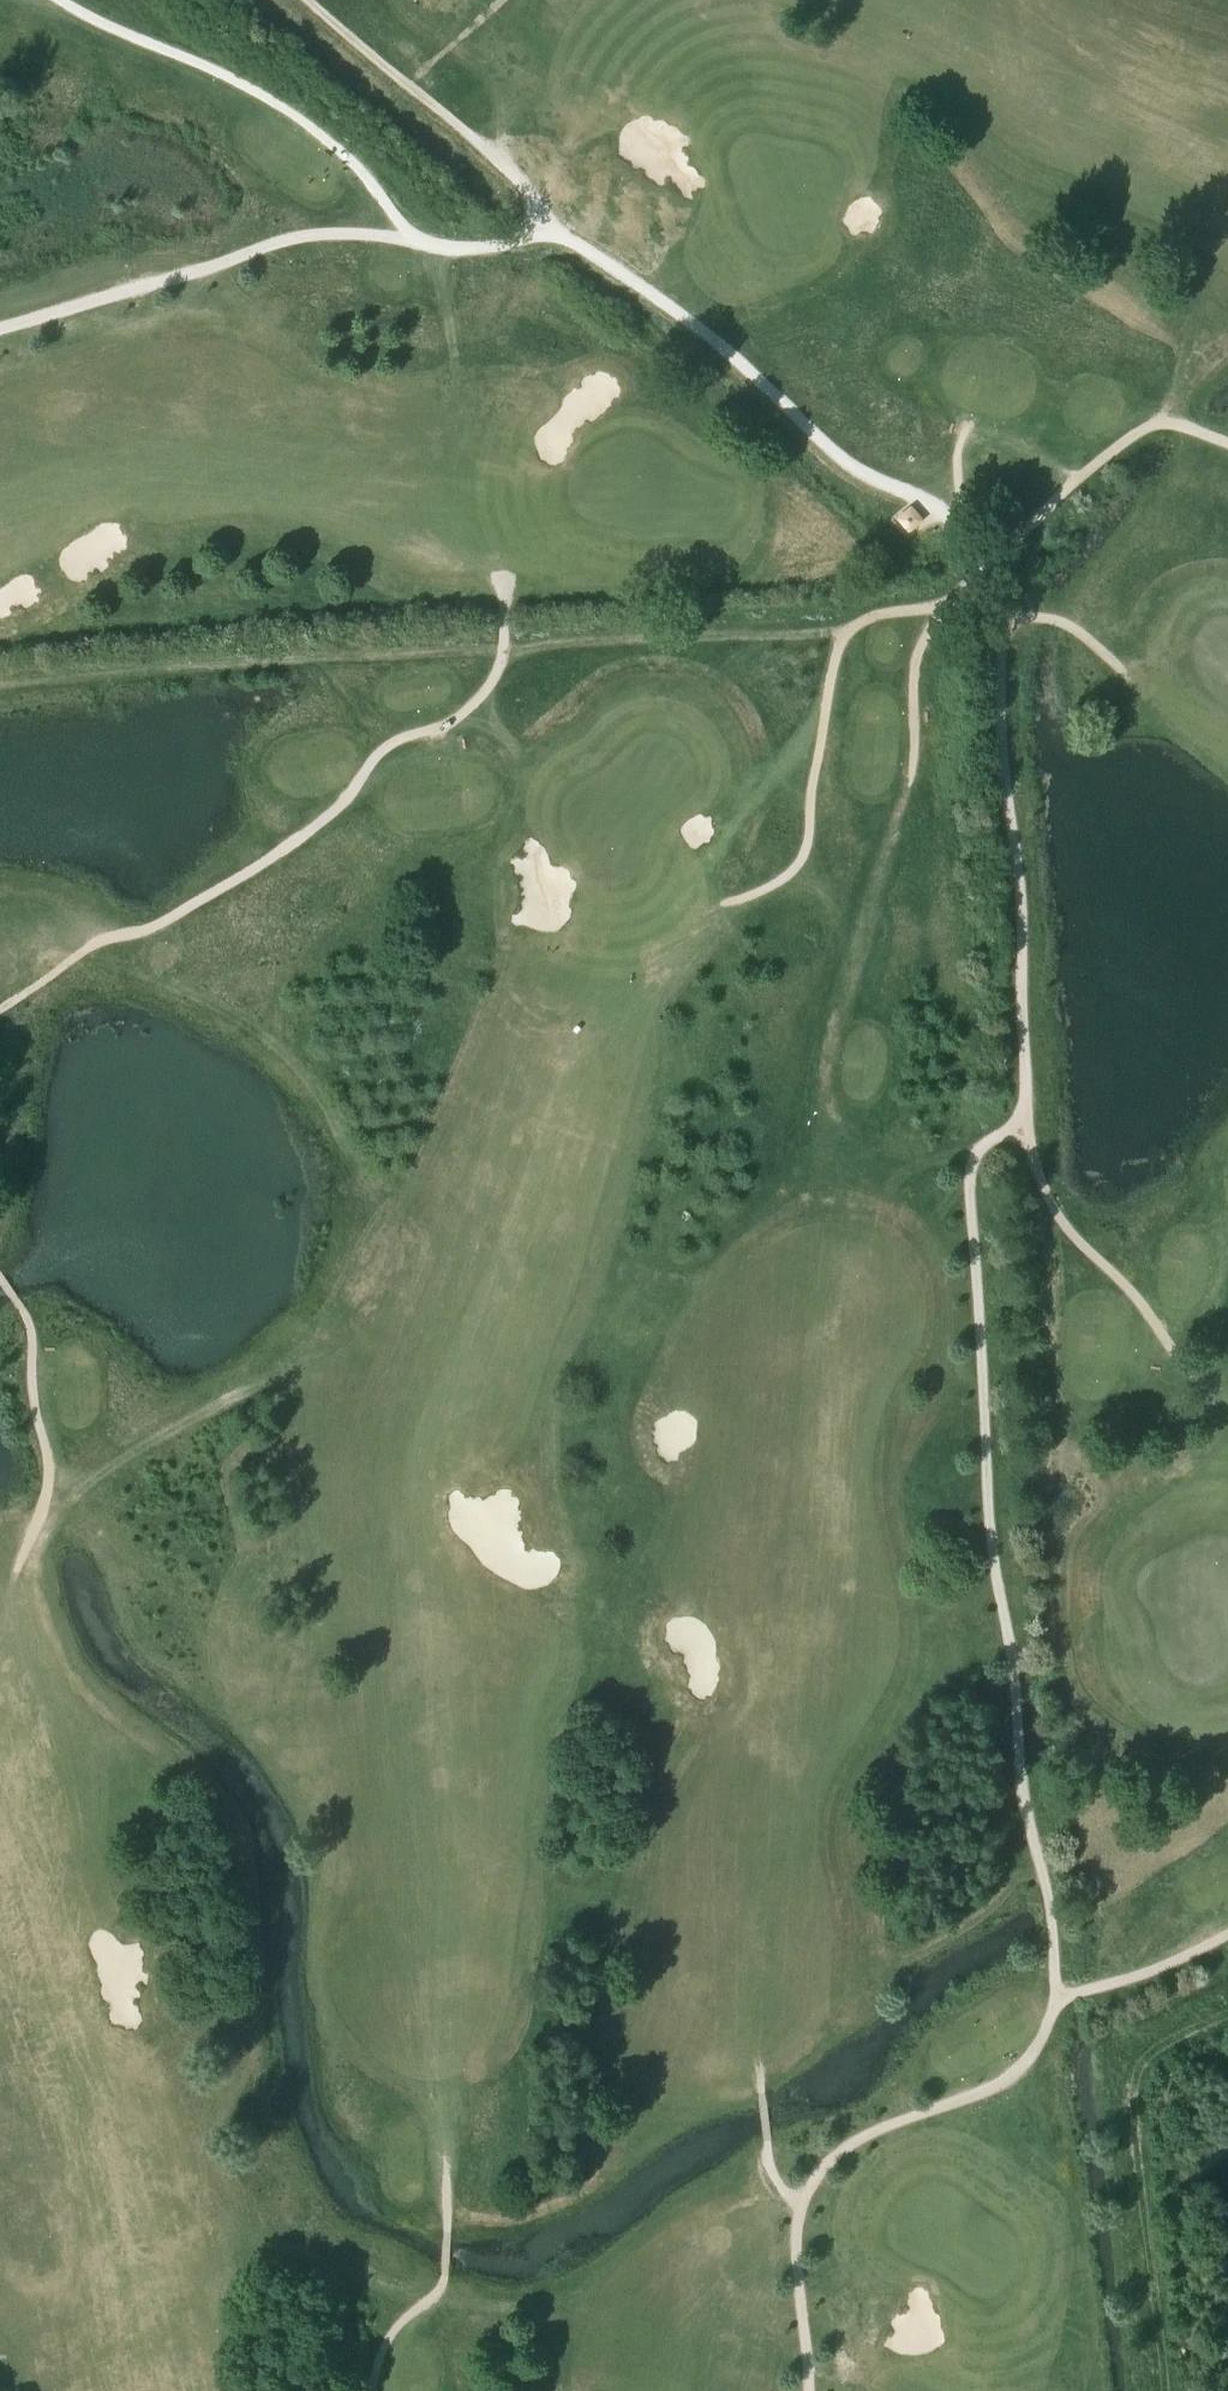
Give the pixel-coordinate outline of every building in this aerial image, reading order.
[(896,518),(908,533),(923,521),(910,506),(896,518)]
